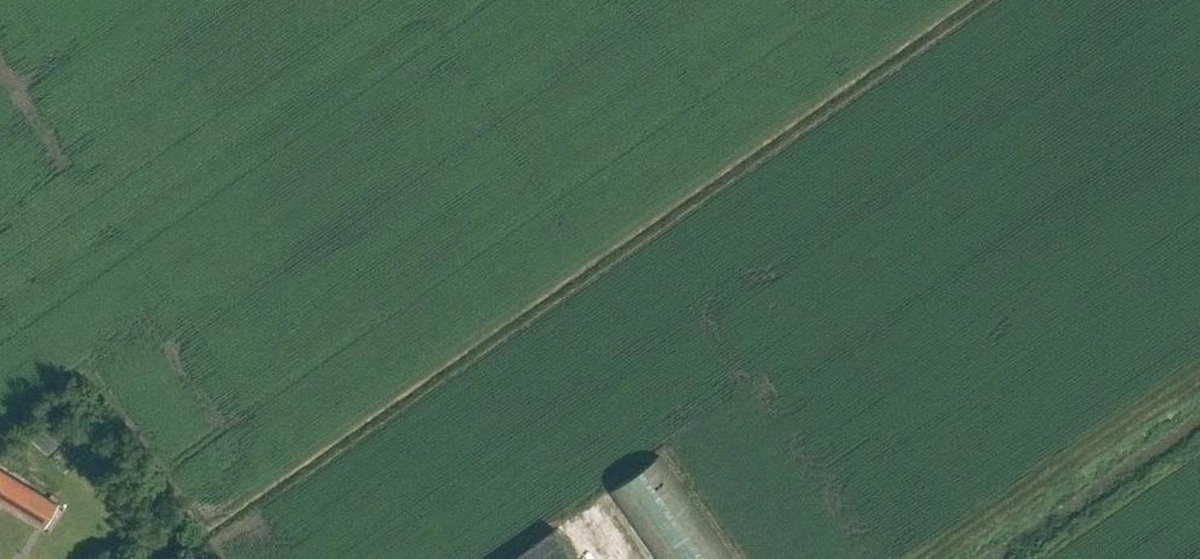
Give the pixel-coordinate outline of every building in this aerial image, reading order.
[(660,454),(609,491),(657,558),(734,558),(660,454)] [(22,511),(36,489),(0,467),(0,497),(22,511)] [(512,558),(578,558),(556,528),(512,558)]
